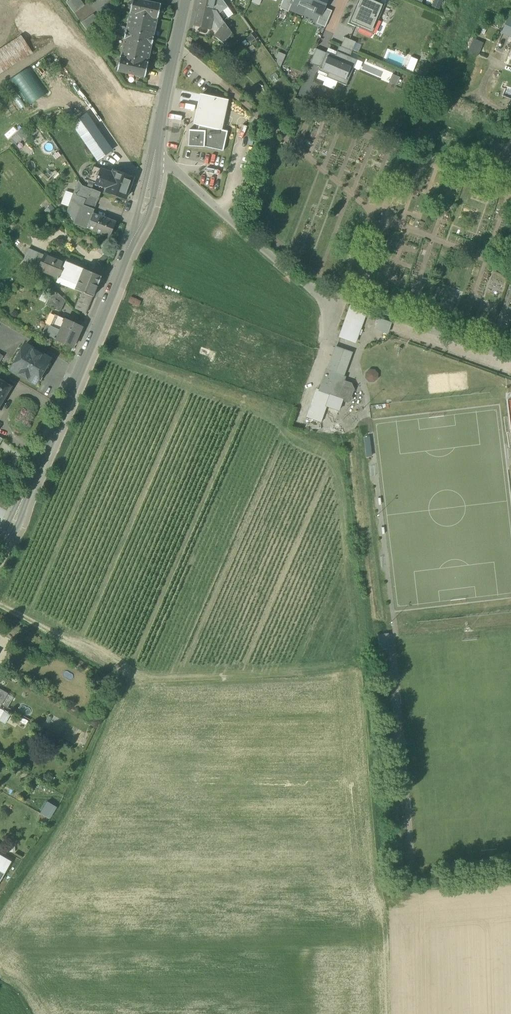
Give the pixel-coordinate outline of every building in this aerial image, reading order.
[(74,13),(84,6),(80,0),(70,0),(67,3),(74,13)] [(121,56),(120,56),(119,62),(117,72),(145,78),(148,62),(151,44),(152,44),(154,37),(153,37),(157,19),(161,5),(138,0),(133,0),(130,13),(126,31),(124,38),(125,38),(121,56)] [(212,10),(214,0),(199,0),(198,6),(212,10)] [(212,10),(216,12),(218,14),(222,11),(228,7),(223,0),(214,0),(212,10)] [(292,2),(291,2),(292,0),(283,0),(280,8),(288,12),(289,10),(292,2)] [(309,0),(292,0),(291,2),(292,2),(306,8),(309,0)] [(306,8),(320,14),(321,14),(324,7),(327,0),(309,0),(306,8)] [(358,28),(361,21),(372,26),(375,18),(378,20),(385,4),(380,2),(377,0),(357,0),(355,5),(358,6),(353,17),(351,16),(347,23),(358,28)] [(431,7),(439,10),(443,0),(442,0),(434,0),(431,7)] [(292,2),(289,10),(302,16),(303,15),(306,8),(292,2)] [(210,18),(212,10),(198,6),(194,25),(210,28),(212,19),(210,19),(210,18)] [(321,14),(320,14),(317,21),(316,24),(325,27),(332,11),(324,7),(321,14)] [(306,8),(303,15),(317,21),(320,14),(306,8)] [(212,19),(220,29),(225,23),(223,21),(218,14),(216,12),(212,10),(210,18),(212,19)] [(222,11),(218,14),(223,21),(227,18),(222,11)] [(93,14),(91,16),(98,26),(101,25),(93,14)] [(81,23),(89,33),(98,26),(91,16),(81,23)] [(510,36),(510,18),(508,17),(502,32),(510,36)] [(372,34),(378,20),(375,18),(372,26),(361,21),(358,28),(372,34)] [(232,33),(225,23),(220,29),(215,36),(219,40),(224,43),(232,33)] [(32,52),(21,35),(0,49),(0,73),(32,52)] [(345,37),(341,46),(352,51),(356,42),(345,37)] [(483,43),(473,39),(468,52),(478,56),(483,43)] [(339,46),(337,51),(350,57),(352,51),(339,46)] [(316,48),(310,63),(319,67),(326,53),(316,48)] [(328,48),(326,53),(335,56),(337,51),(328,48)] [(319,67),(318,71),(327,74),(326,77),(346,86),(357,60),(350,57),(337,51),(335,56),(326,53),(319,67)] [(414,70),(417,58),(411,57),(408,69),(414,70)] [(28,105),(44,97),(30,69),(14,77),(28,105)] [(228,100),(202,94),(195,124),(199,125),(222,130),(228,100)] [(199,125),(198,130),(205,131),(204,147),(223,151),(227,131),(222,130),(199,125)] [(81,137),(98,161),(112,151),(95,127),(81,137)] [(11,137),(15,144),(29,135),(25,128),(11,137)] [(204,147),(205,131),(198,130),(189,130),(188,146),(204,147)] [(89,182),(96,184),(100,172),(93,170),(89,182)] [(106,191),(126,198),(133,179),(113,172),(112,176),(100,172),(96,184),(107,188),(106,191)] [(87,194),(98,198),(100,193),(82,186),(79,192),(87,195),(87,194)] [(83,205),(94,210),(98,199),(98,198),(87,194),(87,195),(86,199),(85,200),(83,205)] [(68,211),(74,221),(81,204),(83,205),(85,200),(73,195),(68,211)] [(94,210),(83,205),(81,204),(74,221),(78,223),(77,225),(87,228),(93,213),(93,212),(94,210)] [(100,216),(93,213),(87,228),(94,231),(109,237),(115,222),(101,216),(100,216)] [(34,270),(36,271),(39,270),(38,270),(44,255),(29,249),(24,260),(28,263),(34,270)] [(39,270),(58,278),(59,278),(63,267),(65,264),(65,263),(44,255),(38,270),(39,270)] [(65,264),(63,267),(76,272),(78,268),(65,262),(65,263),(65,264)] [(78,267),(78,268),(76,272),(63,267),(59,278),(58,278),(56,282),(58,283),(67,286),(75,290),(83,269),(79,267),(78,267)] [(101,277),(83,269),(75,290),(81,292),(93,297),(93,296),(97,285),(98,285),(101,277)] [(45,305),(60,311),(65,300),(53,288),(45,305)] [(78,310),(86,313),(93,297),(81,292),(75,308),(78,310)] [(128,303),(138,307),(141,301),(131,297),(128,303)] [(350,306),(339,337),(355,343),(366,311),(350,306)] [(51,314),(46,324),(55,328),(60,317),(56,315),(55,315),(52,313),(51,314)] [(65,320),(60,317),(55,328),(46,324),(42,333),(71,347),(72,347),(81,327),(80,326),(80,327),(65,320)] [(379,318),(375,330),(388,334),(392,322),(379,318)] [(11,370),(35,384),(41,374),(42,375),(45,370),(44,369),(50,359),(25,345),(20,353),(21,353),(16,362),(15,362),(11,370)] [(327,369),(319,390),(319,391),(342,399),(344,400),(345,401),(347,402),(350,401),(351,398),(350,397),(353,389),(351,385),(343,382),(337,380),(339,374),(343,376),(351,353),(335,347),(327,369)] [(373,372),(370,372),(367,374),(367,378),(370,380),(373,380),(376,378),(376,374),(373,372)] [(11,387),(0,381),(0,405),(11,387)] [(319,391),(319,390),(316,389),(307,417),(320,422),(326,406),(338,410),(342,399),(319,391)] [(377,634),(379,650),(388,649),(387,633),(377,634)] [(14,697),(8,693),(2,704),(8,708),(14,697)] [(4,711),(0,718),(0,721),(5,724),(11,714),(4,711)] [(57,807),(47,801),(40,813),(50,819),(57,807)] [(0,855),(0,881),(11,861),(0,855)]
